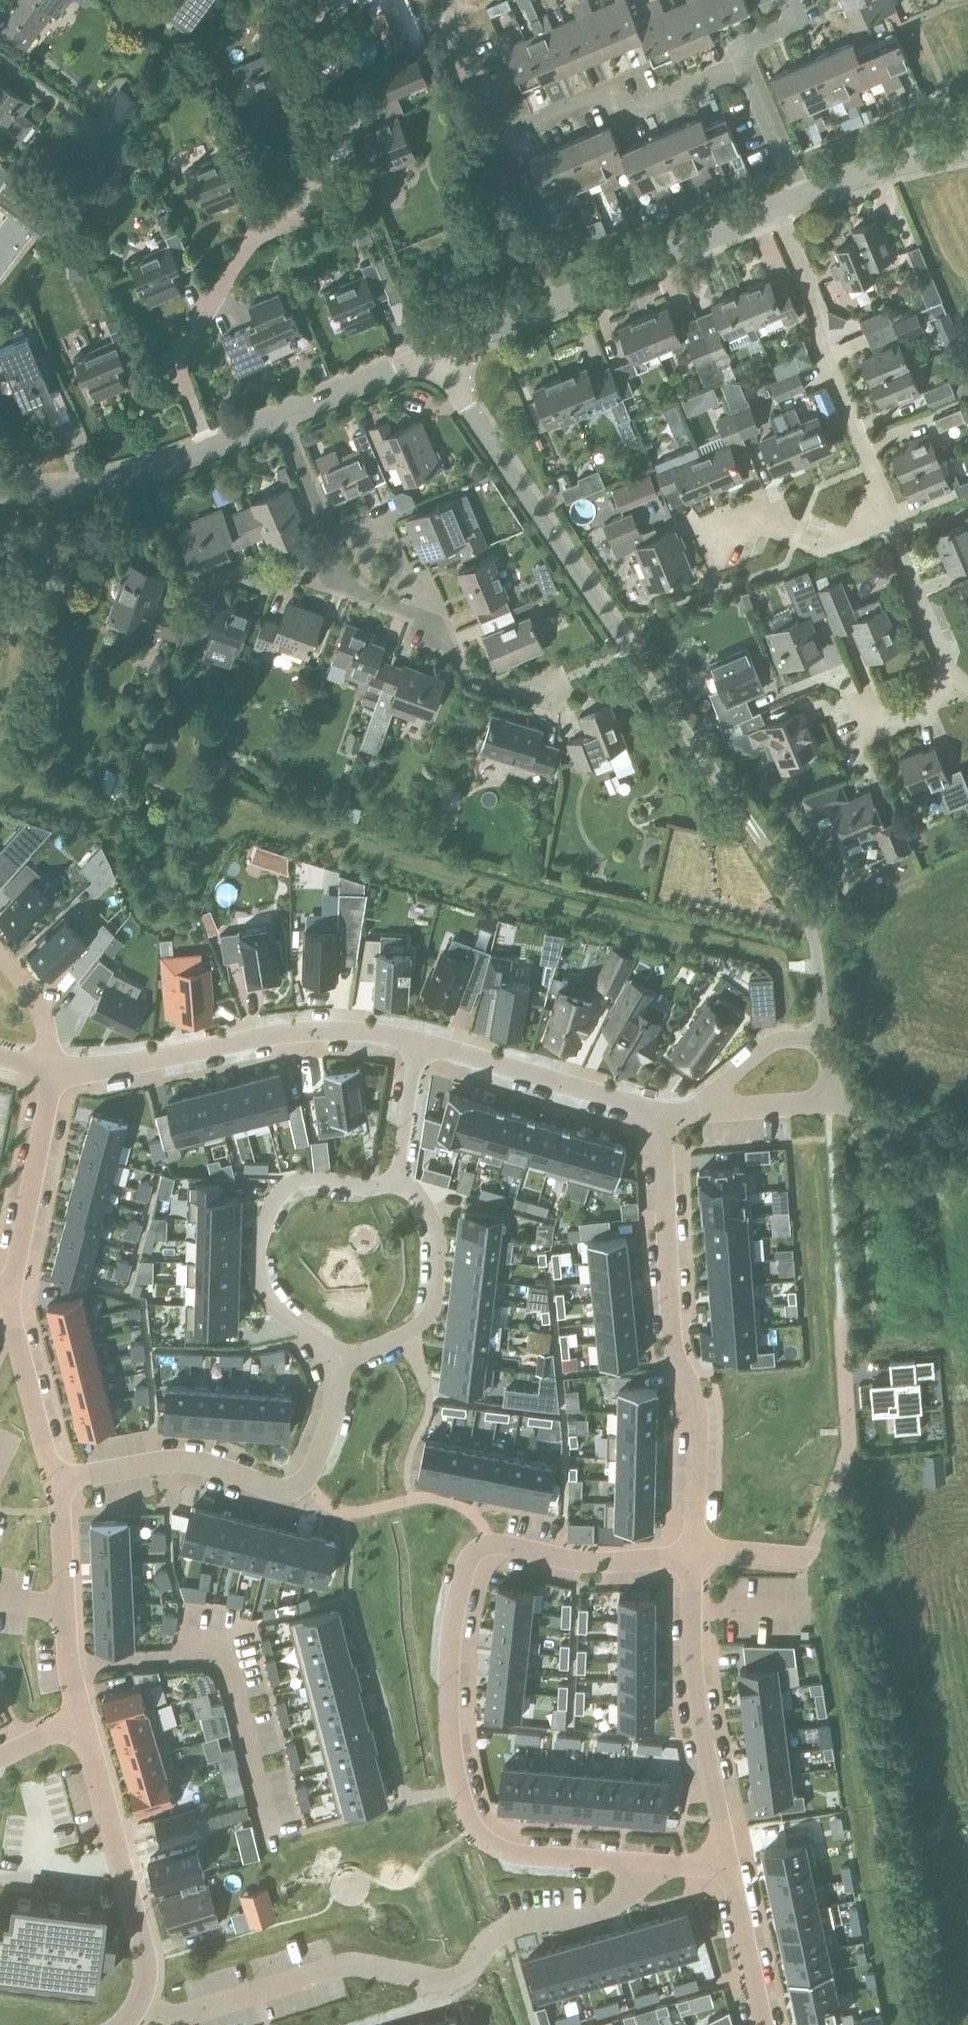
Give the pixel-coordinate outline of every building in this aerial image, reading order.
[(0,12),(0,25),(25,45),(52,10),(56,14),(67,0),(9,0),(0,12)] [(165,6),(197,30),(216,4),(216,5),(220,0),(170,0),(165,6)] [(580,0),(571,4),(576,17),(565,21),(583,63),(603,54),(585,13),(580,0)] [(580,0),(585,13),(603,54),(623,45),(605,5),(593,10),(589,0),(580,0)] [(637,22),(628,0),(616,0),(605,5),(623,45),(642,37),(636,22),(637,22)] [(673,55),(651,0),(649,0),(642,3),(648,17),(637,22),(636,22),(642,37),(647,49),(653,64),(673,55)] [(676,5),(665,10),(661,0),(651,0),(673,55),(693,47),(676,5)] [(710,29),(708,23),(707,23),(698,0),(688,0),(688,1),(676,5),(693,47),(714,38),(710,29)] [(707,23),(708,23),(710,29),(730,21),(721,0),(698,0),(707,23)] [(730,21),(751,12),(746,0),(721,0),(730,21)] [(846,4),(855,25),(896,7),(893,0),(856,0),(846,4)] [(396,9),(377,16),(386,39),(405,31),(396,9)] [(547,13),(539,16),(545,30),(563,71),(583,63),(565,21),(553,26),(547,13)] [(537,33),(525,38),(543,80),(563,71),(545,30),(539,16),(531,20),(537,33)] [(508,30),(499,34),(522,88),(543,80),(525,38),(514,43),(508,30)] [(876,42),(896,88),(904,85),(898,70),(910,65),(899,39),(897,33),(876,42)] [(859,56),(857,50),(853,42),(832,50),(856,105),(864,102),(858,88),(870,83),(858,56),(859,56)] [(887,92),(896,88),(876,42),(857,50),(859,56),(858,56),(870,83),(881,78),(887,92)] [(294,108),(287,92),(306,83),(291,48),(278,54),(283,63),(243,80),(252,102),(256,100),(265,120),(294,108)] [(812,59),(830,100),(841,95),(848,109),(856,105),(832,50),(812,59)] [(810,109),(816,122),(825,119),(818,105),(830,100),(812,59),(792,67),(810,109)] [(410,125),(397,95),(428,82),(420,60),(381,76),(384,82),(368,89),(379,115),(381,114),(384,121),(356,133),(364,152),(361,153),(369,171),(395,160),(396,164),(414,156),(402,128),(410,125)] [(772,76),(789,117),(802,112),(808,126),(816,122),(810,109),(792,67),(772,76)] [(9,125),(7,128),(20,138),(33,122),(21,113),(29,102),(0,80),(0,117),(9,125)] [(101,114),(120,128),(140,101),(121,87),(101,114)] [(869,106),(839,120),(843,129),(873,116),(869,106)] [(705,125),(702,117),(681,126),(704,180),(713,177),(707,163),(719,158),(705,125)] [(705,125),(719,158),(730,153),(736,166),(745,162),(725,117),(705,125)] [(97,172),(123,137),(103,122),(89,141),(93,144),(81,160),(97,172)] [(625,158),(622,151),(610,125),(590,133),(613,188),(621,185),(615,170),(626,165),(623,158),(625,158)] [(696,184),(704,180),(681,126),(661,134),(678,175),(690,170),(696,184)] [(604,192),(613,188),(590,133),(570,142),(587,182),(598,177),(604,192)] [(667,180),(678,175),(661,134),(641,143),(664,198),(673,194),(667,180)] [(227,154),(186,171),(195,193),(200,191),(208,211),(237,199),(231,182),(249,175),(235,139),(222,144),(227,154)] [(575,187),(587,182),(570,142),(550,150),(573,205),(581,201),(575,187)] [(656,201),(664,198),(641,143),(622,151),(625,158),(623,158),(626,165),(638,192),(650,187),(656,201)] [(520,174),(533,204),(547,198),(547,199),(559,194),(565,209),(573,205),(550,150),(529,159),(533,168),(520,174)] [(0,162),(0,205),(9,211),(0,223),(0,276),(34,230),(39,234),(60,207),(10,169),(0,162)] [(165,236),(169,245),(130,261),(139,283),(143,282),(151,302),(180,290),(174,273),(193,265),(179,230),(178,230),(170,210),(157,216),(163,232),(164,233),(165,236)] [(364,215),(349,221),(353,230),(368,224),(364,215)] [(859,239),(870,265),(897,254),(887,231),(881,232),(876,220),(853,229),(858,240),(859,239)] [(859,239),(858,240),(837,249),(842,262),(837,264),(847,288),(874,276),(859,239)] [(919,244),(908,249),(921,281),(932,276),(919,244)] [(384,256),(375,260),(390,295),(389,295),(391,302),(402,298),(384,256)] [(362,265),(366,274),(326,291),(335,313),(339,311),(347,332),(377,319),(370,303),(389,295),(390,295),(375,260),(362,265)] [(742,291),(755,322),(780,312),(785,324),(801,318),(788,288),(775,293),(769,280),(742,291)] [(816,290),(823,308),(834,304),(828,286),(816,290)] [(716,307),(697,315),(722,376),(724,375),(719,363),(731,358),(720,331),(725,329),(732,347),(761,336),(755,322),(742,291),(714,303),(716,307)] [(249,306),(258,326),(252,329),(250,325),(223,337),(239,374),(266,362),(261,351),(291,338),(292,340),(296,339),(295,337),(301,334),(291,312),(287,314),(279,294),(249,306)] [(722,376),(697,315),(675,325),(668,306),(644,316),(658,349),(671,344),(674,350),(688,344),(705,384),(722,376)] [(892,319),(887,308),(860,319),(864,331),(892,319)] [(114,340),(74,357),(84,379),(88,377),(96,398),(125,385),(119,368),(138,360),(118,313),(107,318),(112,330),(110,331),(114,340)] [(872,380),(908,365),(898,341),(924,331),(917,313),(866,333),(873,353),(863,358),(872,380)] [(645,355),(658,349),(644,316),(619,327),(633,358),(611,367),(611,369),(612,373),(624,400),(631,416),(642,412),(634,392),(627,376),(650,366),(645,355)] [(0,348),(0,351),(6,366),(11,364),(14,370),(12,371),(14,376),(16,375),(18,381),(13,383),(23,406),(53,393),(51,388),(58,385),(37,336),(30,340),(29,336),(0,348)] [(908,365),(872,380),(881,402),(894,397),(896,402),(920,392),(908,365)] [(586,366),(560,377),(576,414),(600,404),(602,409),(624,400),(612,373),(592,381),(586,366)] [(806,387),(798,369),(771,381),(778,399),(806,387)] [(576,414),(560,377),(535,388),(539,399),(530,403),(541,429),(576,414)] [(950,381),(925,392),(929,404),(955,394),(950,381)] [(695,394),(682,399),(688,415),(701,409),(695,394)] [(782,410),(802,459),(831,447),(817,416),(802,422),(795,405),(782,410)] [(749,407),(734,413),(743,434),(757,428),(749,407)] [(936,420),(940,431),(967,420),(967,410),(967,407),(936,420)] [(775,470),(802,459),(782,410),(769,415),(777,433),(762,439),(775,470)] [(730,444),(702,455),(715,487),(743,475),(738,465),(753,458),(743,434),(734,413),(719,419),(730,444)] [(387,421),(371,428),(384,458),(395,453),(407,480),(440,466),(421,420),(392,432),(387,421)] [(340,463),(335,452),(319,458),(337,498),(373,483),(369,473),(381,467),(366,431),(353,436),(359,449),(342,457),(344,461),(340,463)] [(903,476),(940,460),(928,433),(905,442),(907,448),(894,453),(903,476)] [(698,445),(654,463),(666,492),(682,485),(687,498),(715,487),(702,455),(698,445)] [(959,497),(967,493),(967,480),(960,483),(956,473),(946,477),(940,460),(903,476),(912,497),(925,492),(928,497),(954,486),(959,497)] [(585,493),(605,485),(599,469),(578,477),(585,493)] [(651,474),(614,489),(622,509),(659,495),(651,474)] [(238,509),(252,541),(267,534),(272,547),(302,533),(291,508),(296,506),(288,488),(254,502),(254,503),(238,509)] [(419,512),(408,517),(413,527),(415,526),(420,539),(417,540),(424,555),(434,551),(440,565),(465,554),(489,544),(481,525),(468,530),(454,499),(420,514),(419,512)] [(252,541),(238,509),(223,515),(221,509),(205,515),(208,520),(180,531),(190,555),(192,554),(199,571),(232,557),(225,540),(231,538),(235,548),(252,541)] [(633,511),(604,524),(612,544),(616,554),(637,545),(658,537),(655,528),(644,533),(642,532),(633,511)] [(936,533),(951,570),(967,563),(967,528),(966,523),(965,521),(936,533)] [(658,537),(637,545),(649,572),(641,575),(646,587),(654,584),(654,586),(691,570),(674,530),(658,537)] [(129,567),(113,611),(111,617),(176,640),(187,610),(156,599),(164,576),(130,564),(131,561),(117,556),(115,561),(129,567)] [(481,619),(510,607),(505,595),(508,594),(492,557),(459,571),(475,607),(476,607),(481,619)] [(772,628),(764,631),(765,634),(768,642),(779,668),(822,651),(810,623),(826,616),(811,578),(807,569),(792,575),(783,579),(799,617),(794,619),(789,609),(768,618),(772,628)] [(541,579),(544,591),(557,587),(553,575),(541,579)] [(841,579),(819,588),(838,634),(854,628),(867,659),(901,645),(885,607),(865,615),(861,604),(853,607),(841,579)] [(192,612),(181,641),(208,651),(212,642),(236,651),(250,613),(216,601),(210,618),(192,612)] [(281,622),(264,616),(253,646),(274,654),(278,642),(307,653),(321,613),(288,601),(281,622)] [(510,607),(481,619),(487,633),(486,634),(499,665),(543,646),(530,615),(516,621),(510,607)] [(373,632),(348,623),(335,659),(350,664),(347,673),(364,680),(362,686),(380,692),(391,662),(378,657),(382,647),(369,643),(373,632)] [(711,663),(721,687),(710,692),(724,726),(754,714),(746,694),(764,687),(747,648),(711,663)] [(443,678),(406,665),(405,666),(391,661),(391,662),(380,692),(361,745),(378,751),(393,709),(413,716),(417,707),(430,712),(443,678)] [(579,766),(610,754),(615,768),(633,761),(611,703),(581,715),(588,735),(569,742),(579,766)] [(42,727),(49,712),(39,708),(33,723),(42,727)] [(472,732),(477,717),(463,713),(458,727),(472,732)] [(540,728),(494,714),(483,751),(529,765),(529,766),(551,773),(560,745),(537,738),(540,728)] [(765,726),(750,732),(756,744),(763,741),(771,758),(777,755),(783,769),(796,764),(797,767),(810,761),(806,752),(818,747),(806,720),(798,723),(795,714),(765,726)] [(155,751),(161,732),(151,728),(144,747),(155,751)] [(361,735),(352,733),(346,751),(355,753),(361,735)] [(901,758),(915,793),(923,789),(924,792),(936,787),(946,810),(967,801),(967,785),(961,767),(946,773),(935,747),(923,752),(922,750),(901,758)] [(21,749),(19,760),(33,764),(36,753),(21,749)] [(230,758),(220,755),(214,771),(225,774),(230,758)] [(130,775),(107,767),(99,790),(122,798),(130,775)] [(849,802),(840,781),(803,797),(812,819),(831,811),(843,842),(855,836),(860,839),(877,832),(888,859),(913,848),(899,816),(883,823),(870,791),(855,797),(856,799),(849,802)] [(0,859),(0,861),(13,873),(32,851),(19,839),(0,859)] [(109,860),(105,847),(102,846),(95,854),(108,866),(111,863),(109,860)] [(283,853),(277,869),(290,873),(289,855),(283,853)] [(22,936),(54,900),(44,891),(45,890),(42,887),(41,889),(35,884),(42,876),(28,863),(27,864),(28,864),(30,865),(25,871),(22,869),(5,888),(14,897),(0,913),(0,916),(22,936)] [(365,892),(365,881),(364,881),(363,881),(340,874),(339,892),(365,892)] [(306,929),(305,977),(337,978),(337,954),(358,955),(368,892),(365,892),(339,892),(338,930),(306,929)] [(211,908),(201,913),(210,934),(220,930),(211,908)] [(498,919),(481,913),(477,926),(493,931),(498,919)] [(84,971),(114,934),(104,923),(95,932),(88,924),(79,932),(65,918),(31,951),(35,955),(32,958),(46,973),(49,970),(53,974),(71,957),(84,971)] [(245,930),(221,934),(225,961),(238,959),(245,958),(249,982),(281,977),(278,958),(282,957),(282,959),(283,958),(280,939),(279,939),(279,941),(275,941),(272,925),(245,930)] [(367,937),(360,977),(377,978),(376,998),(408,1000),(411,952),(412,935),(382,933),(382,938),(367,937)] [(173,952),(172,939),(161,939),(162,953),(173,952)] [(482,987),(491,953),(491,952),(470,944),(465,959),(444,951),(434,976),(429,974),(422,992),(427,994),(426,997),(454,1008),(464,982),(481,988),(482,987)] [(614,947),(597,982),(615,990),(632,956),(614,947)] [(522,1032),(530,985),(507,981),(511,958),(491,955),(483,985),(499,987),(492,1027),(522,1032)] [(209,1017),(206,970),(185,971),(184,957),(165,959),(167,997),(180,996),(181,1020),(209,1017)] [(100,958),(80,982),(98,997),(90,1013),(133,1035),(145,1012),(148,1006),(106,985),(114,969),(100,958)] [(559,992),(546,1035),(552,1037),(551,1041),(570,1047),(571,1043),(577,1045),(582,1029),(584,1030),(589,1014),(587,1013),(591,999),(590,998),(594,987),(582,983),(554,975),(550,989),(559,992)] [(752,1001),(774,1000),(772,978),(750,980),(752,1001)] [(607,1051),(635,1067),(642,1055),(644,1057),(655,1037),(653,1036),(660,1024),(640,1013),(648,999),(629,988),(609,1023),(619,1029),(607,1051)] [(690,1030),(674,1053),(700,1072),(716,1049),(717,1050),(736,1024),(732,1021),(739,1011),(718,996),(711,1006),(707,1004),(689,1029),(690,1030)] [(324,1096),(315,1097),(320,1135),(346,1132),(344,1121),(366,1118),(366,1117),(360,1069),(360,1068),(324,1073),(325,1074),(327,1091),(324,1096)] [(290,1111),(280,1072),(257,1078),(267,1117),(289,1111),(290,1111)] [(267,1117),(257,1078),(235,1084),(245,1122),(267,1117)] [(245,1122),(235,1084),(213,1089),(223,1128),(245,1122)] [(223,1128),(213,1089),(191,1095),(201,1134),(202,1133),(223,1128)] [(459,1148),(473,1099),(450,1093),(442,1120),(425,1115),(420,1142),(434,1147),(436,1142),(459,1148)] [(201,1134),(191,1095),(168,1101),(171,1112),(157,1115),(165,1147),(179,1143),(180,1147),(204,1140),(202,1133),(201,1134)] [(484,1144),(494,1107),(474,1101),(474,1100),(473,1099),(459,1148),(460,1149),(460,1147),(482,1154),(485,1144),(484,1144)] [(505,1150),(516,1113),(494,1107),(484,1144),(485,1144),(505,1150)] [(290,1111),(289,1111),(292,1126),(306,1123),(303,1108),(290,1111)] [(123,1142),(128,1121),(93,1112),(88,1132),(123,1142)] [(527,1157),(538,1120),(516,1113),(505,1150),(502,1159),(526,1166),(528,1157),(527,1157)] [(549,1163),(560,1126),(538,1120),(527,1157),(528,1157),(549,1163)] [(743,1136),(743,1122),(725,1122),(725,1136),(743,1136)] [(571,1169),(582,1132),(560,1126),(549,1163),(570,1169),(571,1169)] [(117,1161),(123,1142),(88,1132),(83,1152),(117,1161)] [(590,1185),(604,1139),(582,1132),(571,1169),(570,1169),(568,1178),(590,1185)] [(164,1146),(162,1139),(150,1142),(152,1149),(164,1146)] [(613,1192),(627,1145),(604,1139),(590,1185),(613,1192)] [(166,1154),(164,1146),(152,1149),(154,1157),(166,1154)] [(745,1149),(746,1162),(771,1160),(770,1147),(745,1149)] [(112,1181),(117,1161),(83,1152),(77,1172),(112,1181)] [(220,1158),(208,1161),(212,1177),(224,1177),(220,1158)] [(330,1158),(314,1160),(315,1169),(331,1167),(330,1158)] [(257,1170),(257,1162),(245,1162),(245,1170),(257,1170)] [(269,1170),(269,1162),(257,1162),(257,1170),(269,1170)] [(745,1190),(744,1167),(700,1170),(702,1195),(746,1191),(745,1190)] [(452,1173),(440,1169),(436,1181),(448,1185),(452,1173)] [(107,1201),(112,1181),(77,1172),(72,1192),(107,1201)] [(470,1192),(473,1181),(460,1178),(457,1188),(470,1192)] [(151,1191),(153,1183),(141,1180),(139,1188),(151,1191)] [(190,1195),(189,1218),(198,1219),(198,1218),(237,1219),(238,1196),(220,1196),(221,1181),(190,1180),(190,1195)] [(492,1198),(494,1190),(482,1187),(480,1195),(492,1198)] [(149,1199),(151,1191),(139,1188),(137,1196),(149,1199)] [(503,1201),(505,1194),(494,1190),(492,1198),(503,1201)] [(752,1215),(750,1190),(745,1190),(746,1191),(702,1195),(704,1218),(708,1218),(708,1217),(747,1214),(747,1215),(752,1215)] [(102,1219),(107,1201),(72,1192),(67,1212),(69,1213),(69,1212),(102,1221),(102,1219)] [(536,1211),(538,1203),(526,1200),(524,1207),(536,1211)] [(790,1210),(789,1201),(773,1202),(773,1211),(790,1210)] [(547,1214),(549,1206),(538,1203),(536,1211),(547,1214)] [(464,1210),(462,1233),(500,1237),(503,1215),(464,1210)] [(99,1241),(104,1220),(102,1219),(102,1221),(69,1212),(69,1213),(64,1231),(99,1241)] [(749,1236),(747,1215),(747,1214),(708,1217),(708,1218),(709,1240),(749,1237),(749,1236)] [(198,1219),(198,1239),(237,1240),(237,1219),(198,1218),(198,1219)] [(611,1233),(610,1218),(580,1221),(581,1236),(611,1233)] [(140,1231),(142,1223),(131,1220),(128,1227),(140,1231)] [(552,1243),(555,1224),(542,1223),(540,1242),(552,1243)] [(154,1239),(157,1227),(149,1225),(146,1237),(154,1239)] [(138,1238),(140,1231),(128,1227),(126,1235),(138,1238)] [(568,1237),(581,1236),(580,1228),(567,1229),(568,1237)] [(93,1260),(99,1241),(64,1231),(59,1251),(93,1260)] [(462,1233),(459,1254),(498,1259),(511,1260),(513,1239),(500,1237),(462,1233)] [(627,1235),(588,1239),(590,1260),(629,1256),(627,1235)] [(756,1260),(754,1235),(749,1236),(749,1237),(709,1240),(711,1263),(751,1260),(751,1261),(756,1260)] [(151,1250),(154,1239),(146,1237),(143,1248),(151,1250)] [(197,1260),(197,1261),(236,1262),(237,1240),(198,1239),(197,1259),(197,1260)] [(794,1256),(793,1248),(776,1249),(777,1258),(794,1256)] [(88,1281),(93,1260),(59,1251),(53,1272),(88,1281)] [(536,1252),(537,1263),(545,1263),(544,1251),(536,1252)] [(561,1263),(560,1251),(552,1252),(553,1264),(561,1263)] [(495,1280),(498,1259),(459,1254),(457,1276),(495,1280)] [(631,1277),(629,1256),(590,1260),(592,1281),(631,1277)] [(795,1273),(794,1258),(779,1259),(780,1274),(795,1273)] [(130,1270),(132,1262),(120,1259),(118,1267),(130,1270)] [(188,1260),(187,1283),(197,1284),(197,1282),(235,1284),(236,1262),(197,1261),(197,1260),(188,1260)] [(753,1282),(751,1261),(751,1260),(711,1263),(713,1285),(753,1282)] [(562,1275),(561,1263),(553,1264),(554,1276),(562,1275)] [(128,1278),(130,1270),(118,1267),(116,1275),(128,1278)] [(493,1302),(495,1280),(457,1276),(454,1297),(493,1302)] [(633,1297),(631,1277),(592,1281),(594,1301),(633,1297)] [(142,1283),(135,1281),(132,1293),(139,1295),(142,1283)] [(196,1303),(196,1304),(235,1305),(235,1284),(197,1282),(197,1284),(196,1303)] [(754,1304),(753,1282),(713,1285),(714,1308),(754,1305),(754,1304)] [(74,1294),(76,1286),(64,1283),(62,1291),(74,1294)] [(797,1302),(796,1290),(788,1290),(789,1302),(797,1302)] [(565,1304),(564,1292),(556,1293),(557,1304),(565,1304)] [(89,1318),(83,1296),(48,1305),(54,1327),(89,1318)] [(490,1323),(493,1302),(454,1297),(452,1319),(490,1323)] [(635,1317),(633,1297),(594,1301),(596,1321),(635,1317)] [(798,1313),(797,1302),(789,1302),(785,1303),(786,1314),(798,1313)] [(187,1303),(186,1339),(210,1339),(210,1327),(234,1328),(235,1305),(196,1304),(196,1303),(187,1303)] [(566,1316),(565,1304),(557,1304),(558,1316),(566,1316)] [(761,1328),(759,1304),(754,1304),(754,1305),(714,1308),(716,1330),(716,1331),(756,1328),(756,1329),(761,1328)] [(140,1306),(128,1307),(129,1316),(141,1315),(140,1306)] [(551,1320),(549,1309),(542,1309),(543,1321),(551,1320)] [(637,1338),(635,1317),(596,1321),(598,1341),(637,1338)] [(94,1339),(89,1318),(54,1327),(59,1348),(94,1339)] [(452,1319),(449,1340),(488,1345),(499,1346),(502,1324),(490,1323),(452,1319)] [(758,1350),(756,1329),(756,1328),(716,1331),(716,1330),(704,1331),(706,1355),(750,1352),(751,1364),(776,1362),(775,1349),(758,1350)] [(569,1344),(568,1332),(560,1333),(561,1345),(569,1344)] [(639,1359),(637,1338),(598,1341),(600,1363),(639,1359)] [(99,1360),(94,1339),(59,1348),(64,1368),(99,1360)] [(486,1365),(488,1345),(449,1340),(447,1362),(485,1366),(486,1365)] [(144,1350),(144,1342),(132,1343),(132,1351),(144,1350)] [(570,1356),(569,1344),(561,1345),(562,1357),(570,1356)] [(286,1357),(284,1349),(272,1351),(274,1359),(286,1357)] [(145,1358),(144,1350),(132,1351),(133,1359),(145,1358)] [(274,1359),(272,1351),(261,1354),(262,1362),(274,1359)] [(551,1374),(554,1352),(538,1351),(536,1372),(551,1374)] [(191,1361),(191,1353),(179,1353),(179,1361),(191,1361)] [(203,1362),(203,1354),(191,1353),(191,1361),(203,1362)] [(232,1362),(232,1355),(220,1354),(220,1362),(232,1362)] [(244,1363),(244,1355),(232,1355),(232,1362),(244,1363)] [(915,1359),(890,1361),(890,1363),(896,1362),(897,1377),(935,1374),(934,1358),(915,1360),(915,1359)] [(105,1381),(99,1360),(64,1368),(70,1389),(105,1381)] [(495,1366),(486,1365),(485,1366),(447,1362),(444,1384),(492,1390),(495,1366)] [(608,1374),(607,1386),(619,1387),(618,1410),(657,1412),(658,1388),(631,1387),(632,1375),(608,1374)] [(920,1379),(871,1383),(873,1413),(922,1409),(920,1379)] [(110,1401),(105,1381),(70,1389),(75,1410),(110,1401)] [(149,1393),(148,1385),(136,1386),(137,1395),(149,1393)] [(187,1425),(189,1386),(168,1385),(165,1423),(187,1425)] [(207,1426),(210,1387),(189,1386),(187,1425),(207,1426)] [(227,1427),(230,1389),(210,1387),(207,1426),(227,1427)] [(559,1410),(558,1393),(505,1387),(503,1403),(559,1410)] [(248,1429),(250,1390),(230,1389),(227,1427),(248,1429)] [(268,1430),(271,1392),(250,1390),(248,1429),(268,1430)] [(289,1432),(292,1393),(271,1392),(268,1430),(289,1432)] [(150,1402),(149,1393),(137,1395),(138,1403),(150,1402)] [(116,1423),(110,1401),(75,1410),(81,1432),(116,1423)] [(454,1413),(455,1405),(443,1404),(442,1412),(454,1413)] [(466,1415),(467,1407),(455,1405),(454,1413),(466,1415)] [(497,1418),(498,1410),(486,1409),(485,1417),(497,1418)] [(509,1420),(510,1412),(498,1410),(497,1418),(509,1420)] [(618,1432),(618,1433),(656,1434),(657,1412),(618,1410),(618,1432)] [(540,1423),(541,1415),(529,1414),(528,1422),(540,1423)] [(552,1425),(553,1417),(541,1415),(540,1423),(552,1425)] [(569,1418),(569,1432),(588,1432),(588,1418),(569,1418)] [(608,1432),(607,1457),(617,1457),(617,1456),(656,1457),(656,1434),(618,1433),(618,1432),(608,1432)] [(577,1433),(570,1434),(571,1445),(578,1445),(577,1433)] [(441,1481),(448,1443),(426,1439),(418,1477),(441,1481)] [(462,1485),(469,1447),(448,1443),(441,1481),(462,1485)] [(483,1489),(490,1451),(469,1447),(462,1485),(483,1489)] [(504,1493),(512,1455),(490,1451),(483,1489),(504,1493)] [(945,1479),(943,1453),(925,1454),(925,1465),(927,1481),(945,1479)] [(526,1498),(533,1459),(512,1455),(504,1493),(526,1498)] [(911,1484),(879,1487),(881,1519),(929,1516),(927,1483),(927,1481),(925,1465),(925,1455),(909,1456),(911,1484)] [(617,1457),(616,1479),(655,1480),(656,1457),(617,1456),(617,1457)] [(557,1503),(561,1484),(552,1482),(555,1464),(533,1459),(526,1498),(548,1502),(557,1503)] [(583,1493),(583,1478),(577,1478),(569,1478),(569,1493),(583,1493)] [(616,1501),(616,1502),(655,1503),(655,1480),(616,1479),(616,1501)] [(599,1525),(598,1540),(624,1541),(625,1526),(654,1527),(655,1503),(616,1502),(616,1501),(606,1500),(606,1525),(599,1525)] [(175,1512),(173,1512),(173,1525),(187,1528),(183,1545),(205,1550),(214,1511),(192,1506),(190,1516),(175,1512)] [(214,1511),(205,1550),(225,1555),(234,1516),(214,1511)] [(234,1516),(225,1555),(244,1560),(254,1521),(234,1516)] [(129,1541),(128,1520),(93,1521),(94,1543),(129,1541)] [(244,1560),(242,1571),(262,1576),(264,1565),(274,1526),(254,1521),(244,1560)] [(594,1540),(594,1523),(583,1522),(568,1522),(568,1539),(582,1540),(594,1540)] [(274,1526),(264,1565),(284,1570),(294,1531),(274,1526)] [(166,1539),(165,1531),(153,1532),(154,1540),(166,1539)] [(294,1531),(284,1570),(304,1575),(314,1533),(313,1533),(312,1535),(294,1531)] [(314,1533),(304,1575),(326,1580),(336,1541),(324,1538),(325,1536),(314,1533)] [(166,1548),(166,1539),(154,1540),(154,1548),(166,1548)] [(130,1562),(129,1541),(94,1543),(95,1563),(130,1562)] [(131,1582),(130,1562),(95,1563),(95,1584),(131,1582)] [(169,1577),(167,1569),(155,1573),(158,1581),(169,1577)] [(172,1584),(169,1577),(158,1581),(161,1588),(172,1584)] [(132,1602),(131,1582),(95,1584),(96,1604),(132,1602)] [(191,1586),(189,1598),(197,1599),(199,1587),(191,1586)] [(496,1606),(532,1610),(534,1589),(498,1586),(496,1606)] [(199,1587),(197,1599),(205,1600),(207,1588),(199,1587)] [(228,1591),(227,1603),(235,1604),(237,1592),(228,1591)] [(237,1592),(235,1604),(243,1605),(245,1594),(237,1592)] [(309,1597),(297,1602),(300,1609),(311,1605),(309,1597)] [(619,1597),(619,1618),(655,1618),(655,1598),(619,1597)] [(133,1623),(132,1602),(96,1604),(97,1624),(133,1623)] [(562,1602),(562,1614),(571,1614),(572,1603),(562,1602)] [(287,1604),(275,1606),(277,1614),(289,1612),(287,1604)] [(275,1606),(263,1608),(265,1616),(277,1614),(275,1606)] [(494,1627),(530,1631),(532,1610),(496,1606),(494,1627)] [(579,1607),(579,1619),(588,1619),(588,1608),(579,1607)] [(338,1609),(289,1621),(295,1643),(343,1631),(338,1609)] [(177,1623),(178,1615),(166,1613),(164,1621),(177,1623)] [(571,1626),(571,1614),(562,1614),(562,1625),(571,1626)] [(655,1639),(655,1618),(619,1618),(619,1639),(655,1639)] [(587,1631),(588,1619),(579,1619),(578,1630),(587,1631)] [(175,1631),(177,1623),(164,1621),(163,1629),(175,1631)] [(134,1644),(133,1623),(97,1624),(98,1646),(134,1644)] [(528,1651),(530,1631),(494,1627),(492,1647),(528,1651)] [(343,1631),(295,1643),(300,1664),(349,1652),(343,1631)] [(270,1637),(262,1639),(265,1651),(273,1649),(270,1637)] [(655,1639),(619,1639),(619,1660),(655,1660),(655,1639)] [(560,1655),(570,1655),(570,1643),(561,1643),(560,1655)] [(741,1669),(743,1691),(788,1686),(786,1664),(797,1663),(795,1644),(766,1644),(767,1659),(760,1660),(759,1657),(745,1659),(746,1668),(741,1669)] [(490,1668),(525,1672),(528,1651),(492,1647),(490,1668)] [(578,1648),(577,1660),(586,1660),(587,1649),(578,1648)] [(349,1652),(300,1664),(306,1685),(356,1672),(354,1661),(351,1662),(349,1652)] [(569,1666),(570,1655),(560,1655),(560,1666),(569,1666)] [(275,1658),(267,1660),(270,1672),(278,1670),(275,1658)] [(577,1660),(577,1671),(586,1672),(586,1660),(577,1660)] [(619,1660),(619,1680),(655,1680),(655,1660),(619,1660)] [(523,1692),(525,1672),(490,1668),(488,1689),(523,1692)] [(157,1705),(149,1681),(162,1678),(159,1669),(133,1670),(138,1685),(106,1694),(113,1718),(157,1705)] [(278,1670),(270,1672),(273,1684),(281,1682),(278,1670)] [(356,1672),(306,1685),(311,1706),(359,1694),(357,1684),(359,1683),(356,1672)] [(619,1701),(655,1701),(655,1680),(619,1680),(619,1701)] [(559,1695),(568,1696),(568,1684),(559,1684),(559,1695)] [(743,1691),(746,1713),(781,1708),(779,1688),(788,1687),(788,1686),(743,1691)] [(523,1692),(488,1689),(486,1709),(521,1713),(523,1692)] [(576,1700),(585,1701),(585,1689),(576,1689),(576,1700)] [(826,1703),(824,1691),(815,1693),(817,1704),(826,1703)] [(359,1694),(311,1706),(316,1727),(365,1715),(359,1694)] [(568,1696),(559,1695),(558,1707),(567,1707),(568,1696)] [(285,1700),(277,1702),(280,1714),(288,1712),(285,1700)] [(585,1701),(576,1700),(575,1712),(584,1712),(585,1701)] [(655,1701),(619,1701),(619,1722),(655,1722),(655,1701)] [(225,1709),(223,1702),(211,1704),(213,1712),(225,1709)] [(828,1714),(826,1703),(817,1704),(819,1715),(828,1714)] [(163,1727),(157,1705),(113,1718),(119,1740),(163,1727)] [(784,1730),(781,1708),(746,1713),(748,1734),(784,1730)] [(227,1717),(225,1709),(213,1712),(215,1720),(227,1717)] [(288,1712),(280,1714),(283,1726),(291,1724),(288,1712)] [(365,1715),(316,1727),(322,1748),(373,1735),(370,1724),(367,1725),(365,1715)] [(822,1742),(832,1740),(829,1723),(819,1725),(822,1742)] [(170,1749),(163,1727),(119,1740),(126,1762),(170,1749)] [(787,1750),(784,1730),(748,1734),(751,1756),(796,1750),(796,1749),(787,1750)] [(516,1731),(516,1740),(528,1741),(528,1732),(516,1731)] [(528,1732),(528,1741),(540,1742),(541,1734),(528,1732)] [(373,1735),(322,1748),(327,1769),(375,1757),(373,1747),(375,1746),(373,1735)] [(557,1735),(556,1743),(568,1744),(569,1736),(557,1735)] [(569,1736),(568,1744),(581,1745),(581,1737),(569,1736)] [(598,1738),(597,1747),(609,1748),(610,1739),(598,1738)] [(610,1739),(609,1748),(621,1749),(622,1741),(610,1739)] [(295,1742),(287,1744),(290,1756),(298,1754),(295,1742)] [(638,1742),(638,1750),(650,1751),(651,1743),(638,1742)] [(651,1743),(650,1751),(662,1752),(663,1744),(651,1743)] [(835,1756),(833,1745),(824,1746),(826,1758),(835,1756)] [(236,1754),(234,1746),(222,1749),(224,1756),(236,1754)] [(176,1771),(170,1749),(126,1762),(132,1784),(176,1771)] [(751,1756),(754,1777),(799,1772),(796,1750),(751,1756)] [(238,1762),(236,1754),(224,1756),(226,1764),(238,1762)] [(298,1754),(290,1756),(293,1768),(301,1766),(298,1754)] [(375,1757),(327,1769),(332,1790),(381,1777),(375,1757)] [(503,1765),(500,1805),(522,1807),(525,1767),(503,1765)] [(525,1767),(522,1807),(542,1809),(546,1769),(525,1767)] [(546,1769),(542,1809),(562,1811),(566,1771),(546,1769)] [(183,1795),(176,1771),(132,1784),(139,1808),(183,1795)] [(566,1771),(562,1811),(583,1813),(586,1773),(566,1771)] [(799,1773),(799,1772),(754,1777),(756,1799),(779,1797),(781,1810),(806,1807),(804,1793),(797,1794),(794,1773),(799,1773)] [(586,1773),(583,1813),(603,1814),(607,1774),(586,1773)] [(607,1774),(603,1814),(623,1816),(627,1776),(607,1774)] [(627,1776),(623,1816),(644,1818),(647,1778),(627,1776)] [(381,1777),(332,1790),(338,1812),(386,1800),(381,1777)] [(647,1778),(644,1818),(665,1820),(668,1780),(647,1778)] [(305,1784),(298,1786),(300,1798),(308,1796),(305,1784)] [(308,1796),(300,1798),(303,1810),(311,1808),(308,1796)] [(157,1820),(164,1843),(202,1831),(195,1808),(157,1820)] [(834,1837),(845,1835),(841,1816),(830,1818),(834,1837)] [(956,1818),(958,1837),(967,1836),(967,1816),(956,1818)] [(788,1845),(765,1850),(769,1872),(808,1863),(809,1864),(817,1863),(809,1828),(786,1833),(788,1845)] [(958,1837),(960,1856),(967,1855),(967,1836),(958,1837)] [(196,1844),(150,1858),(159,1885),(204,1871),(196,1844)] [(808,1863),(769,1872),(774,1893),(813,1885),(809,1864),(808,1863)] [(850,1864),(841,1866),(844,1878),(852,1877),(850,1864)] [(852,1877),(844,1878),(846,1890),(854,1889),(852,1877)] [(184,1891),(162,1898),(174,1936),(220,1922),(208,1885),(206,1886),(204,1882),(197,1885),(194,1878),(181,1882),(184,1891)] [(813,1885),(774,1893),(778,1914),(817,1906),(813,1885)] [(258,1905),(248,1909),(253,1925),(265,1921),(276,1918),(266,1886),(254,1890),(259,1905),(258,1905)] [(0,1917),(0,1971),(97,1983),(101,1953),(113,1955),(115,1943),(103,1941),(106,1911),(16,1900),(13,1919),(0,1917)] [(817,1906),(778,1914),(783,1935),(822,1927),(817,1906)] [(857,1907),(849,1909),(851,1921),(859,1919),(857,1907)] [(687,1911),(667,1917),(678,1955),(698,1949),(687,1911)] [(667,1917),(647,1922),(658,1961),(678,1955),(667,1917)] [(859,1919),(851,1921),(854,1932),(862,1931),(859,1919)] [(647,1922),(628,1928),(639,1966),(658,1961),(647,1922)] [(822,1927),(783,1935),(787,1956),(826,1948),(839,1945),(835,1924),(822,1927)] [(628,1928),(608,1933),(619,1972),(639,1966),(628,1928)] [(608,1933),(588,1939),(599,1977),(619,1972),(608,1933)] [(588,1939),(569,1945),(579,1983),(599,1977),(588,1939)] [(569,1945),(549,1950),(560,1989),(579,1983),(569,1945)] [(826,1948),(787,1956),(791,1976),(788,1977),(788,1978),(834,1968),(833,1968),(830,1968),(826,1948)] [(549,1950),(528,1956),(540,1995),(560,1989),(549,1950)] [(865,1950),(857,1951),(859,1963),(867,1962),(865,1950)] [(834,1968),(788,1978),(789,1979),(791,1978),(795,2000),(836,1991),(832,1970),(834,1969),(834,1968)] [(874,1971),(866,1972),(868,1984),(876,1983),(874,1971)] [(697,1978),(685,1982),(687,1989),(699,1986),(697,1978)] [(685,1982),(674,1985),(676,1993),(687,1989),(685,1982)] [(658,1990),(646,1993),(648,2001),(660,1997),(658,1990)] [(836,1991),(795,2000),(800,2022),(798,2022),(798,2024),(843,2014),(843,2013),(841,2013),(836,1991)] [(646,1993),(635,1996),(637,2004),(648,2001),(646,1993)] [(691,2006),(688,1997),(677,2000),(680,2009),(691,2006)] [(618,2001),(607,2004),(609,2012),(621,2009),(618,2001)] [(667,2003),(656,2006),(659,2015),(670,2012),(667,2003)] [(607,2004),(595,2008),(597,2015),(609,2012),(607,2004)] [(656,2006),(646,2009),(650,2018),(653,2022),(660,2018),(659,2015),(656,2006)] [(730,2009),(708,2020),(711,2024),(734,2024),(730,2009)] [(579,2012),(567,2015),(570,2023),(581,2020),(579,2012)] [(637,2021),(635,2013),(624,2016),(626,2024),(637,2021)] [(854,2020),(855,2024),(884,2024),(882,2014),(854,2020)] [(556,2019),(558,2024),(564,2024),(570,2023),(567,2015),(556,2019)]
